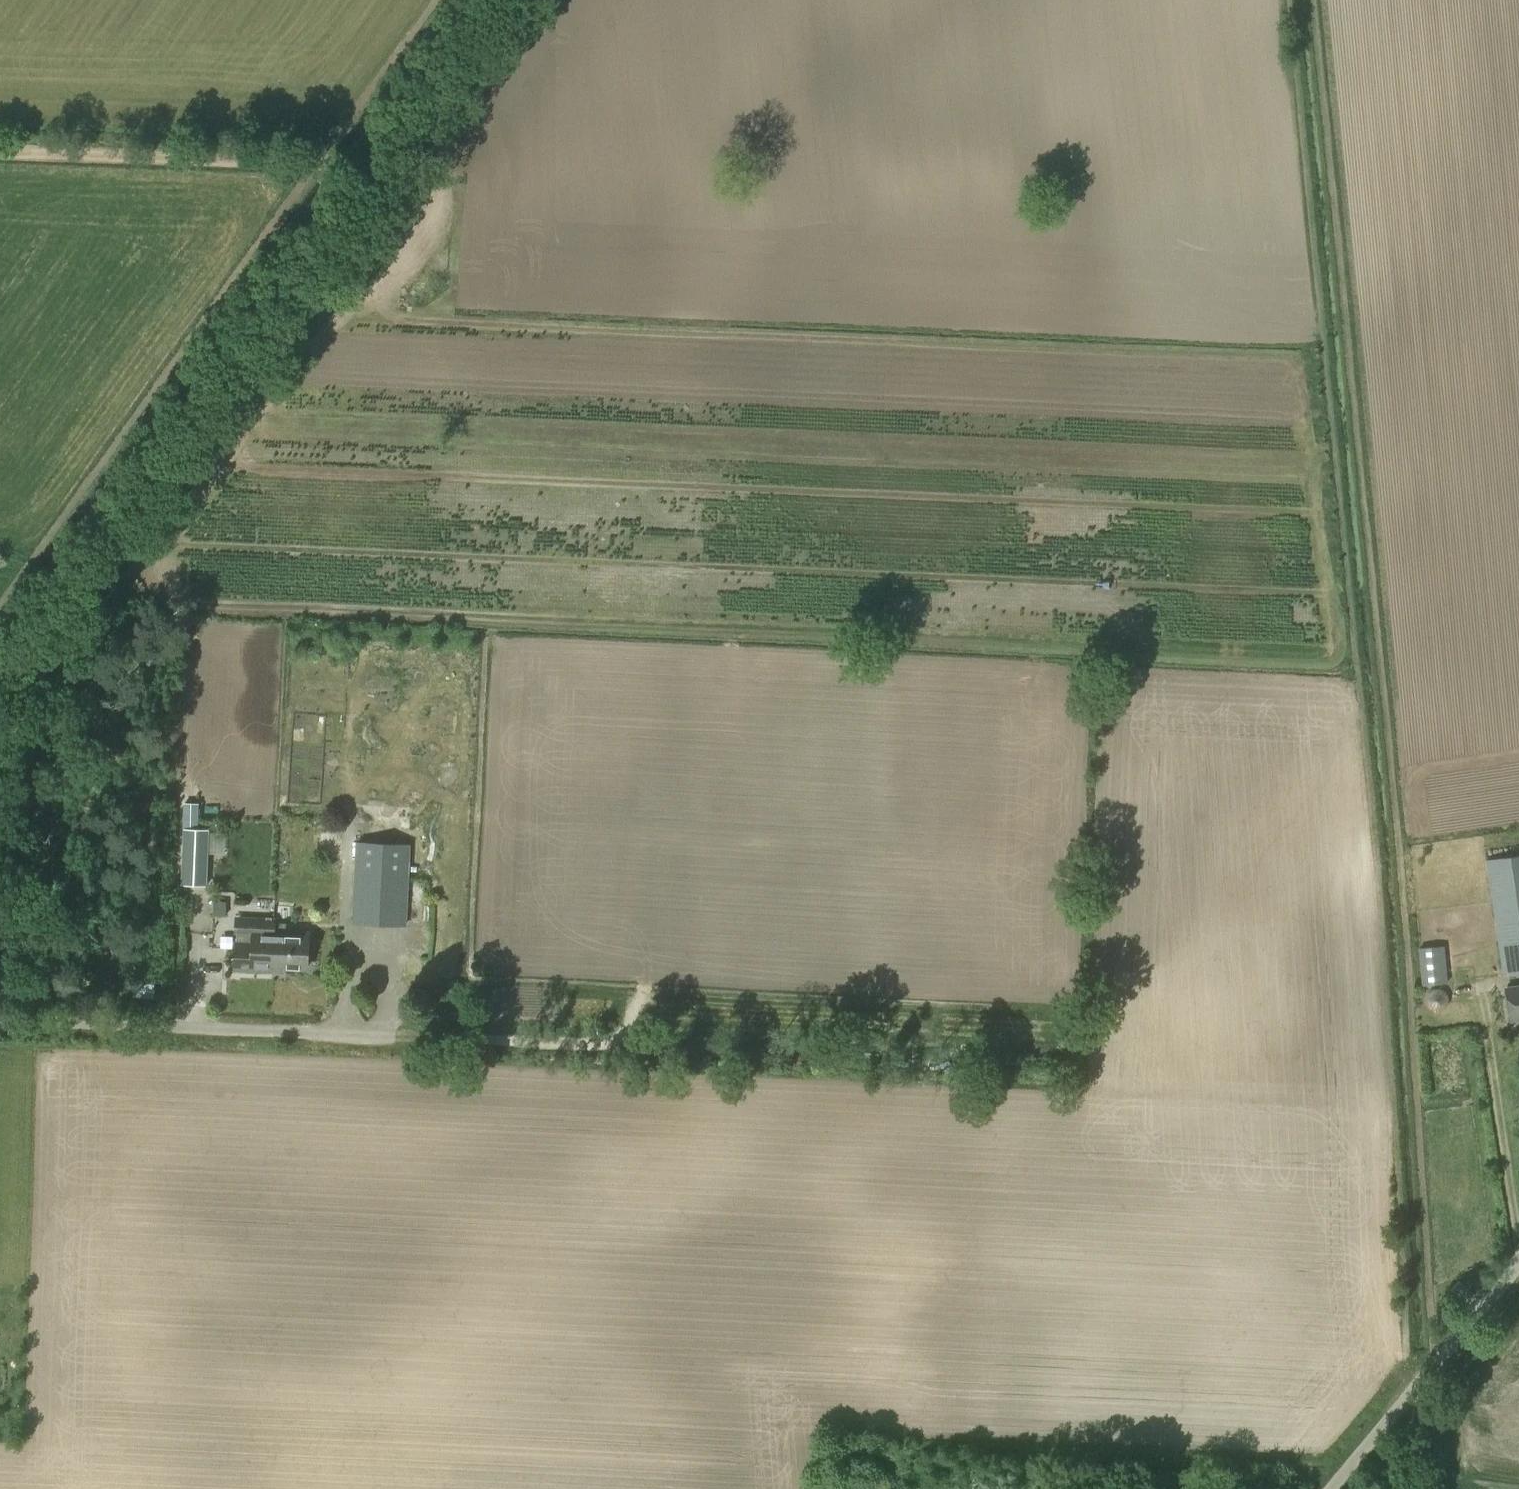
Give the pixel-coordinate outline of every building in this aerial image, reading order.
[(407,925),(408,906),(410,844),(383,843),(384,820),(370,820),(370,842),(355,841),(352,923),(407,925)] [(209,828),(183,827),(181,884),(207,885),(209,828)] [(1518,973),(1518,855),(1485,860),(1502,976),(1518,973)] [(308,967),(309,934),(274,933),(274,922),(242,920),(242,936),(237,935),(235,968),(272,969),(272,965),(308,967)] [(1446,969),(1420,972),(1422,985),(1447,982),(1446,969)] [(134,983),(133,997),(153,998),(153,997),(161,997),(162,985),(154,985),(154,984),(134,983)] [(1506,988),(1510,1019),(1518,1017),(1518,986),(1506,988)]
